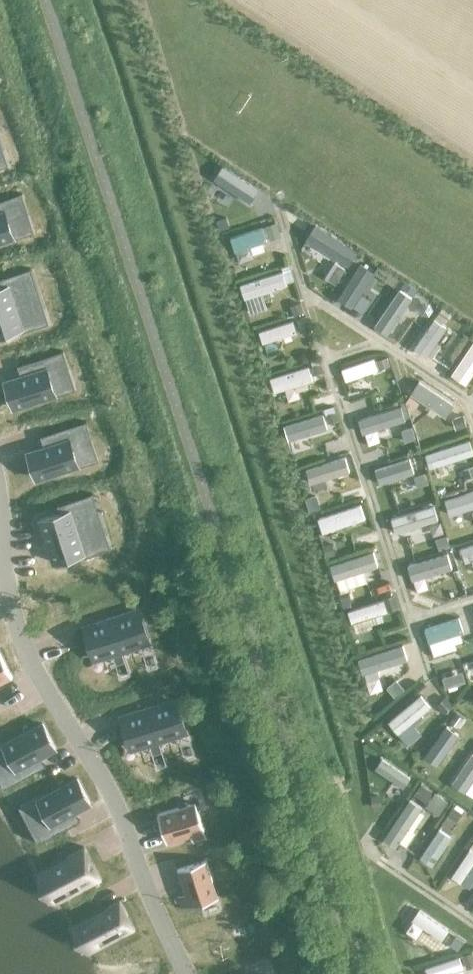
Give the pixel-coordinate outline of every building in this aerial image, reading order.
[(13,238),(13,237),(8,220),(25,214),(19,197),(22,196),(21,194),(0,201),(0,242),(13,238)] [(20,329),(21,329),(18,319),(41,311),(35,291),(35,290),(29,272),(31,271),(30,269),(0,279),(0,336),(20,329)] [(19,378),(3,383),(12,410),(54,396),(55,396),(49,378),(66,372),(61,356),(63,355),(62,352),(22,365),(23,368),(26,376),(19,378)] [(42,449),(26,454),(35,480),(77,467),(78,466),(72,448),(89,443),(84,426),(86,425),(85,423),(45,436),(46,438),(49,446),(42,449)] [(59,515),(39,521),(53,564),(81,555),(83,554),(79,544),(103,537),(96,516),(97,516),(91,498),(93,497),(92,495),(56,506),(59,515)] [(140,612),(111,622),(120,648),(148,639),(140,612)] [(111,622),(83,631),(91,657),(120,648),(111,622)] [(10,680),(0,660),(0,685),(10,680)] [(177,702),(148,711),(157,738),(185,729),(177,702)] [(148,711),(120,720),(128,747),(157,738),(148,711)] [(0,767),(0,781),(3,786),(1,787),(2,789),(39,769),(38,767),(34,759),(40,756),(55,748),(42,724),(3,744),(2,745),(11,762),(0,767)] [(46,818),(29,826),(38,842),(36,843),(37,845),(74,826),(73,823),(69,816),(74,813),(90,804),(77,780),(38,801),(37,801),(46,818)] [(195,802),(157,814),(167,843),(190,836),(192,843),(206,839),(195,802)] [(83,850),(43,871),(59,901),(99,880),(83,850)] [(204,860),(176,869),(183,893),(176,895),(180,909),(216,897),(204,860)] [(119,903),(78,924),(92,951),(132,930),(119,903)]
